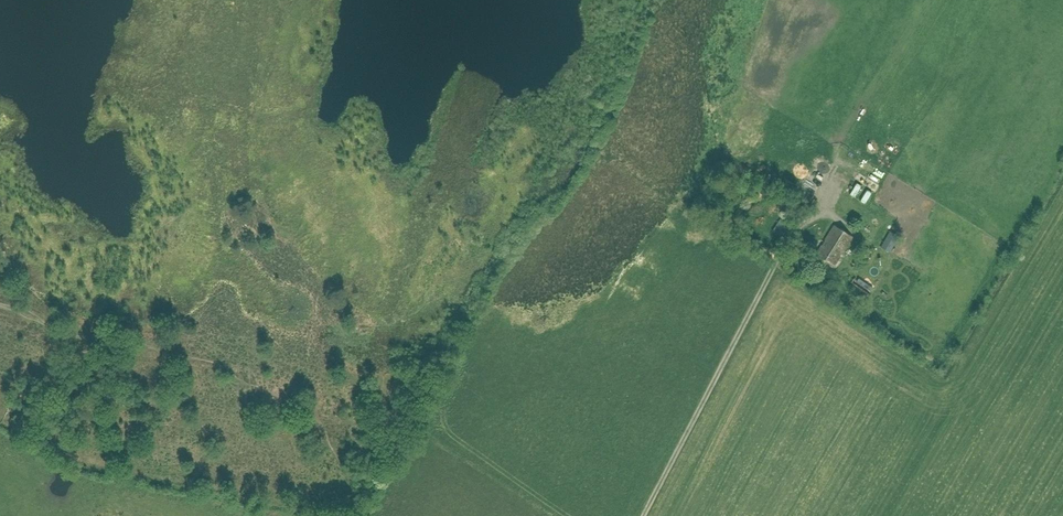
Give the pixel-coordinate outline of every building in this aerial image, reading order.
[(858,178),(837,198),(851,214),(873,193),(858,178)] [(780,219),(772,231),(781,236),(789,225),(780,219)] [(835,226),(817,253),(834,264),(852,237),(835,226)] [(899,236),(890,231),(881,246),(890,252),(899,236)]
